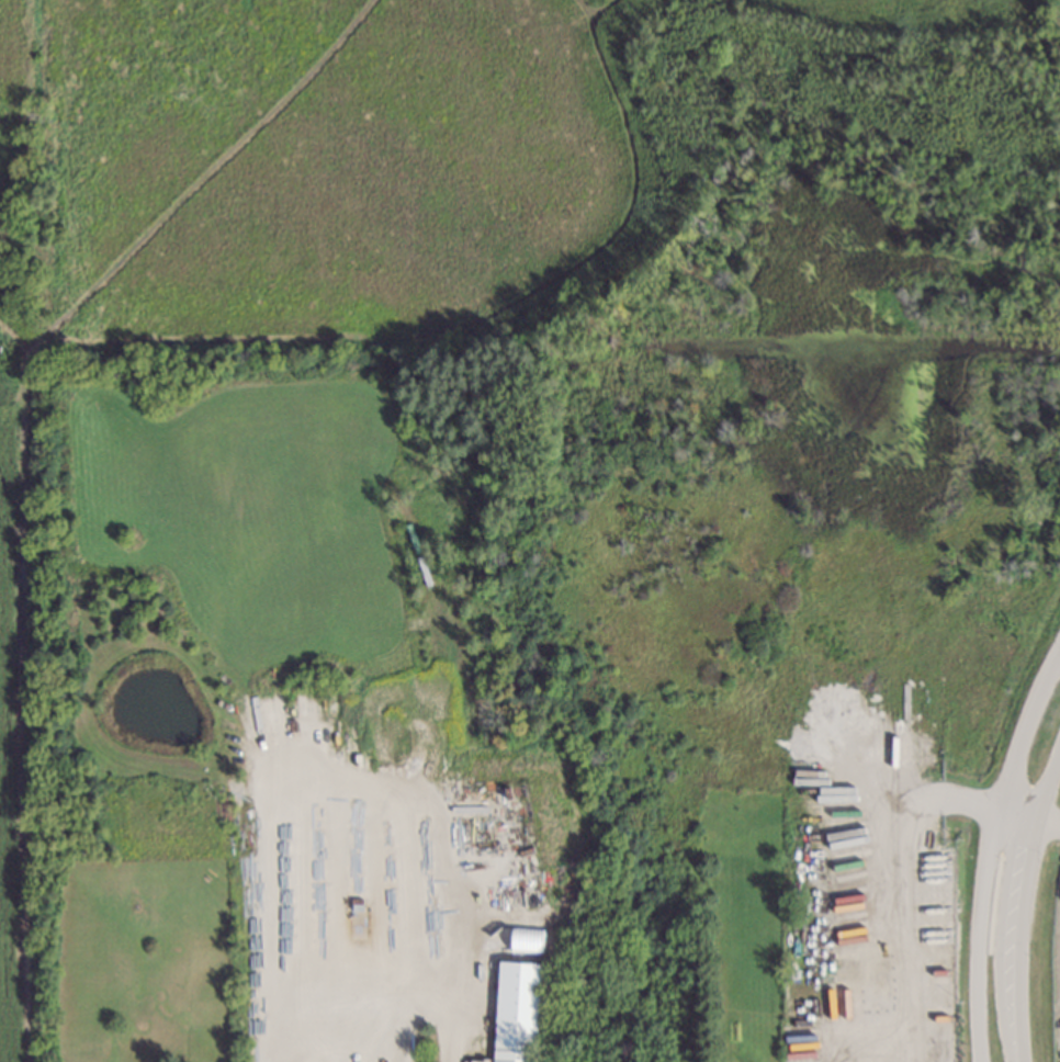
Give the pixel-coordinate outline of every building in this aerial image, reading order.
[(543,954),(544,928),(512,927),(511,953),(543,954)] [(534,970),(530,1061),(491,1061),(495,969),(534,970)]
